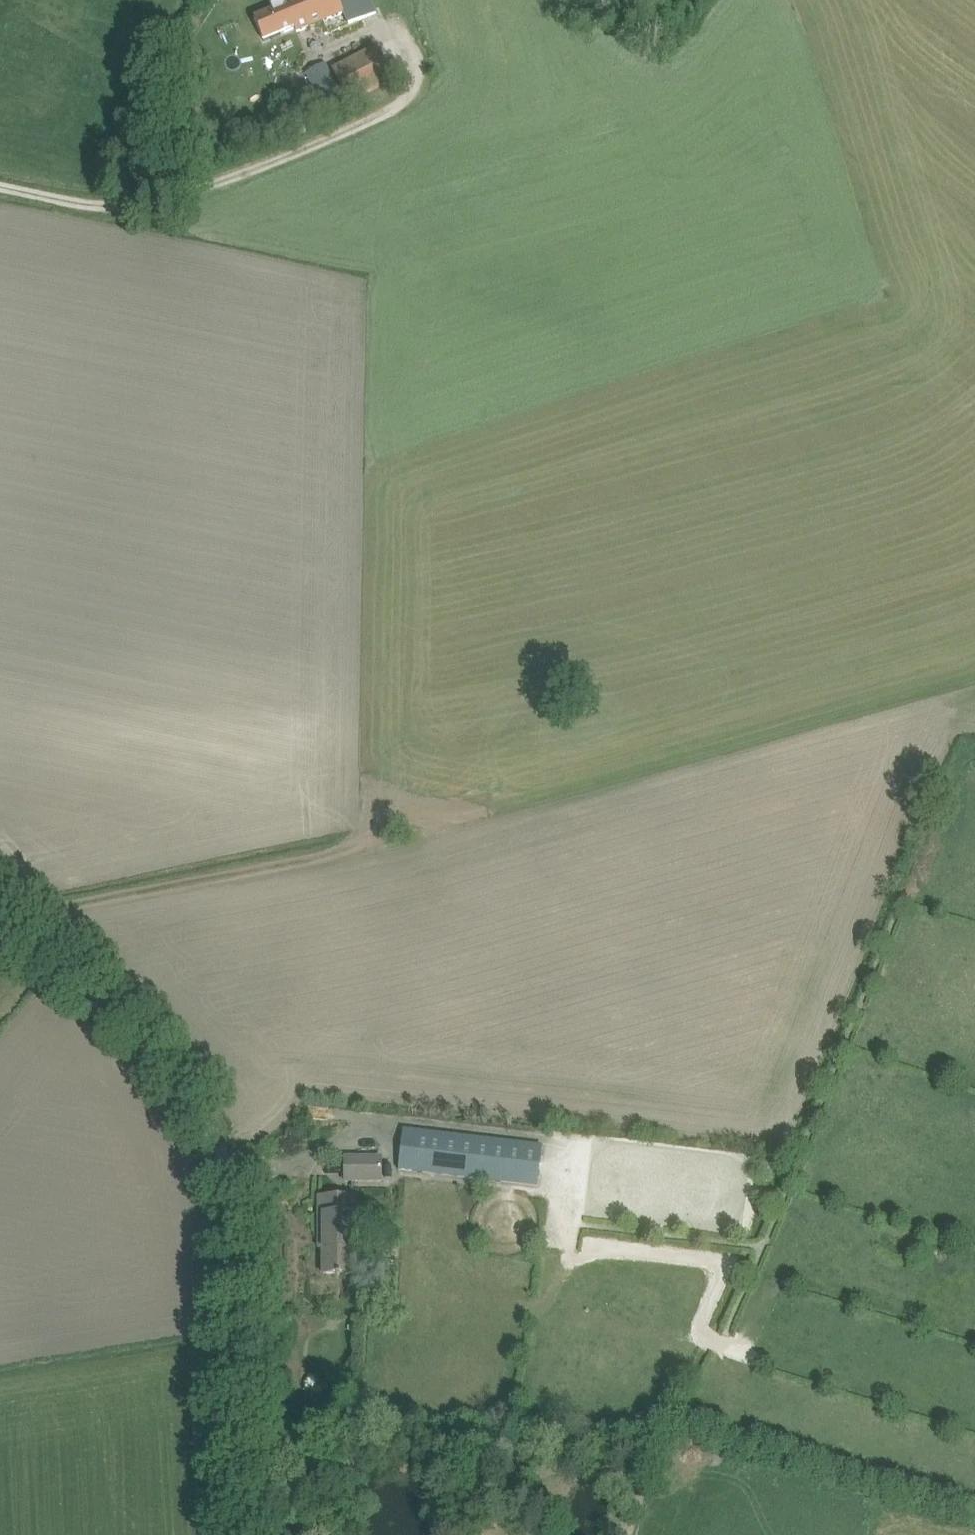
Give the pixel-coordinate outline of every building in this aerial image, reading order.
[(254,18),(264,41),(295,28),(297,32),(323,21),(344,13),(349,24),(377,13),(372,1),(371,0),(283,0),(283,2),(272,7),(273,11),(254,18)] [(350,101),(393,79),(376,46),(333,68),(350,101)] [(328,113),(345,104),(325,63),(307,72),(328,113)] [(538,1186),(543,1145),(403,1128),(398,1170),(538,1186)] [(345,1179),(382,1179),(383,1157),(345,1156),(345,1179)] [(353,1274),(355,1197),(319,1197),(320,1236),(324,1236),(324,1274),(353,1274)]
